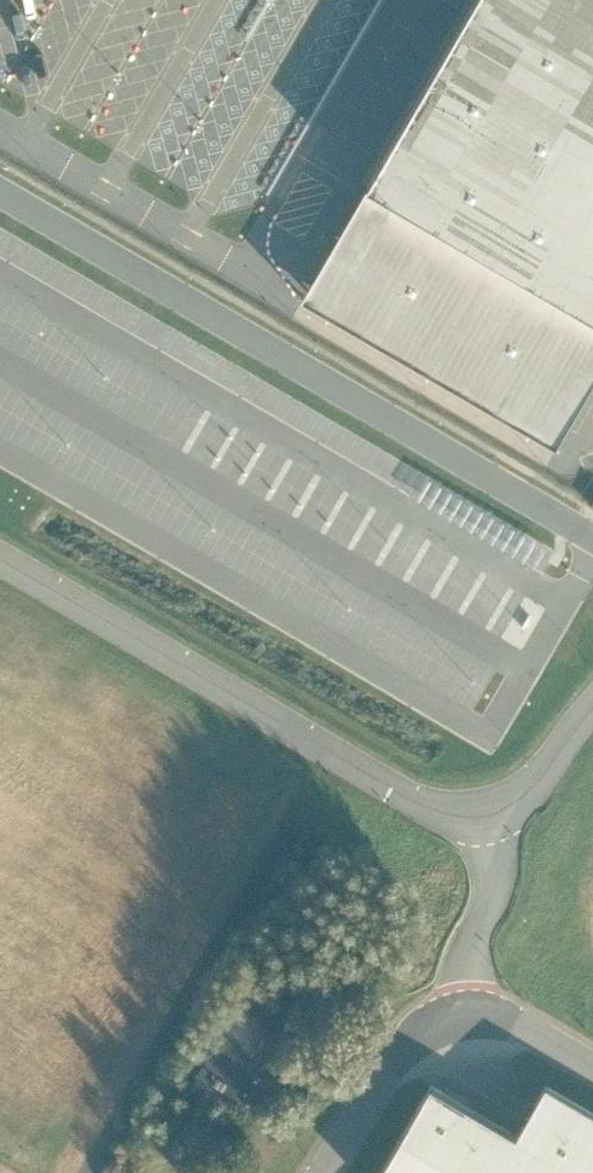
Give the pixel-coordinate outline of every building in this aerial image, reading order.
[(366,191),(592,321),(592,0),(476,0),(366,191)] [(366,191),(338,240),(302,304),(556,449),(592,385),(592,321),(366,191)] [(540,1079),(511,1129),(427,1080),(373,1172),(592,1172),(592,1110),(540,1079)]
